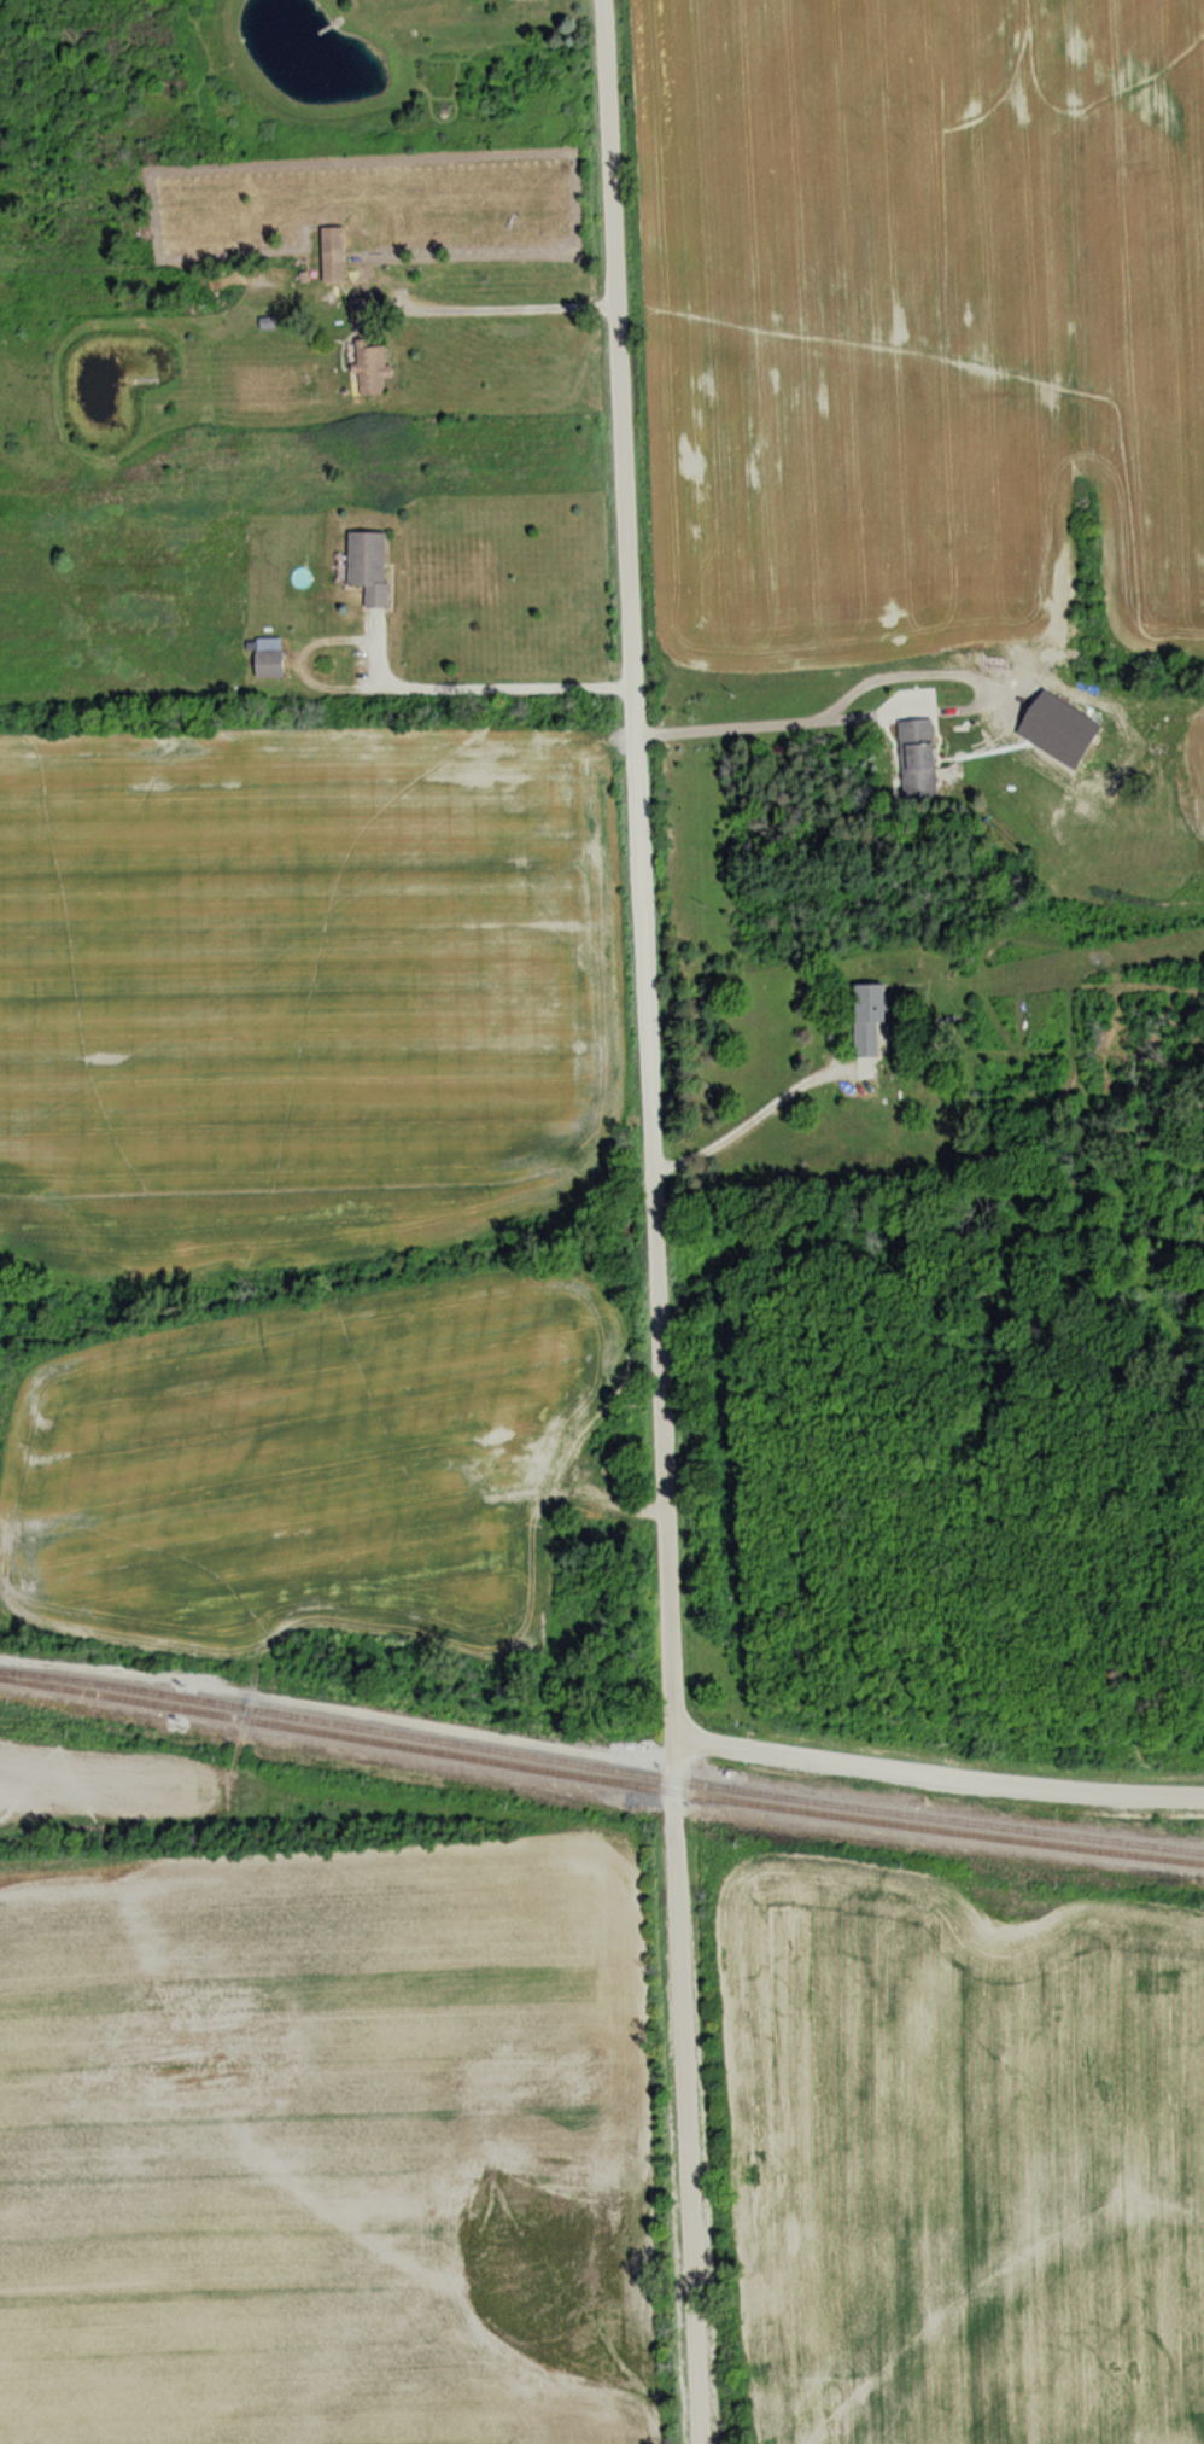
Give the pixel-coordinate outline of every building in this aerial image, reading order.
[(316,283),(344,283),(344,228),(316,228),(316,283)] [(348,317),(372,315),(371,296),(347,298),(348,317)] [(349,394),(383,394),(382,341),(348,342),(349,394)] [(342,587),(358,587),(358,608),(382,608),(383,533),(343,532),(342,587)] [(250,679),(279,679),(279,638),(250,638),(250,679)] [(930,720),(895,721),(898,801),(933,799),(930,720)] [(882,986),(850,985),(849,1059),(881,1060),(882,986)]
